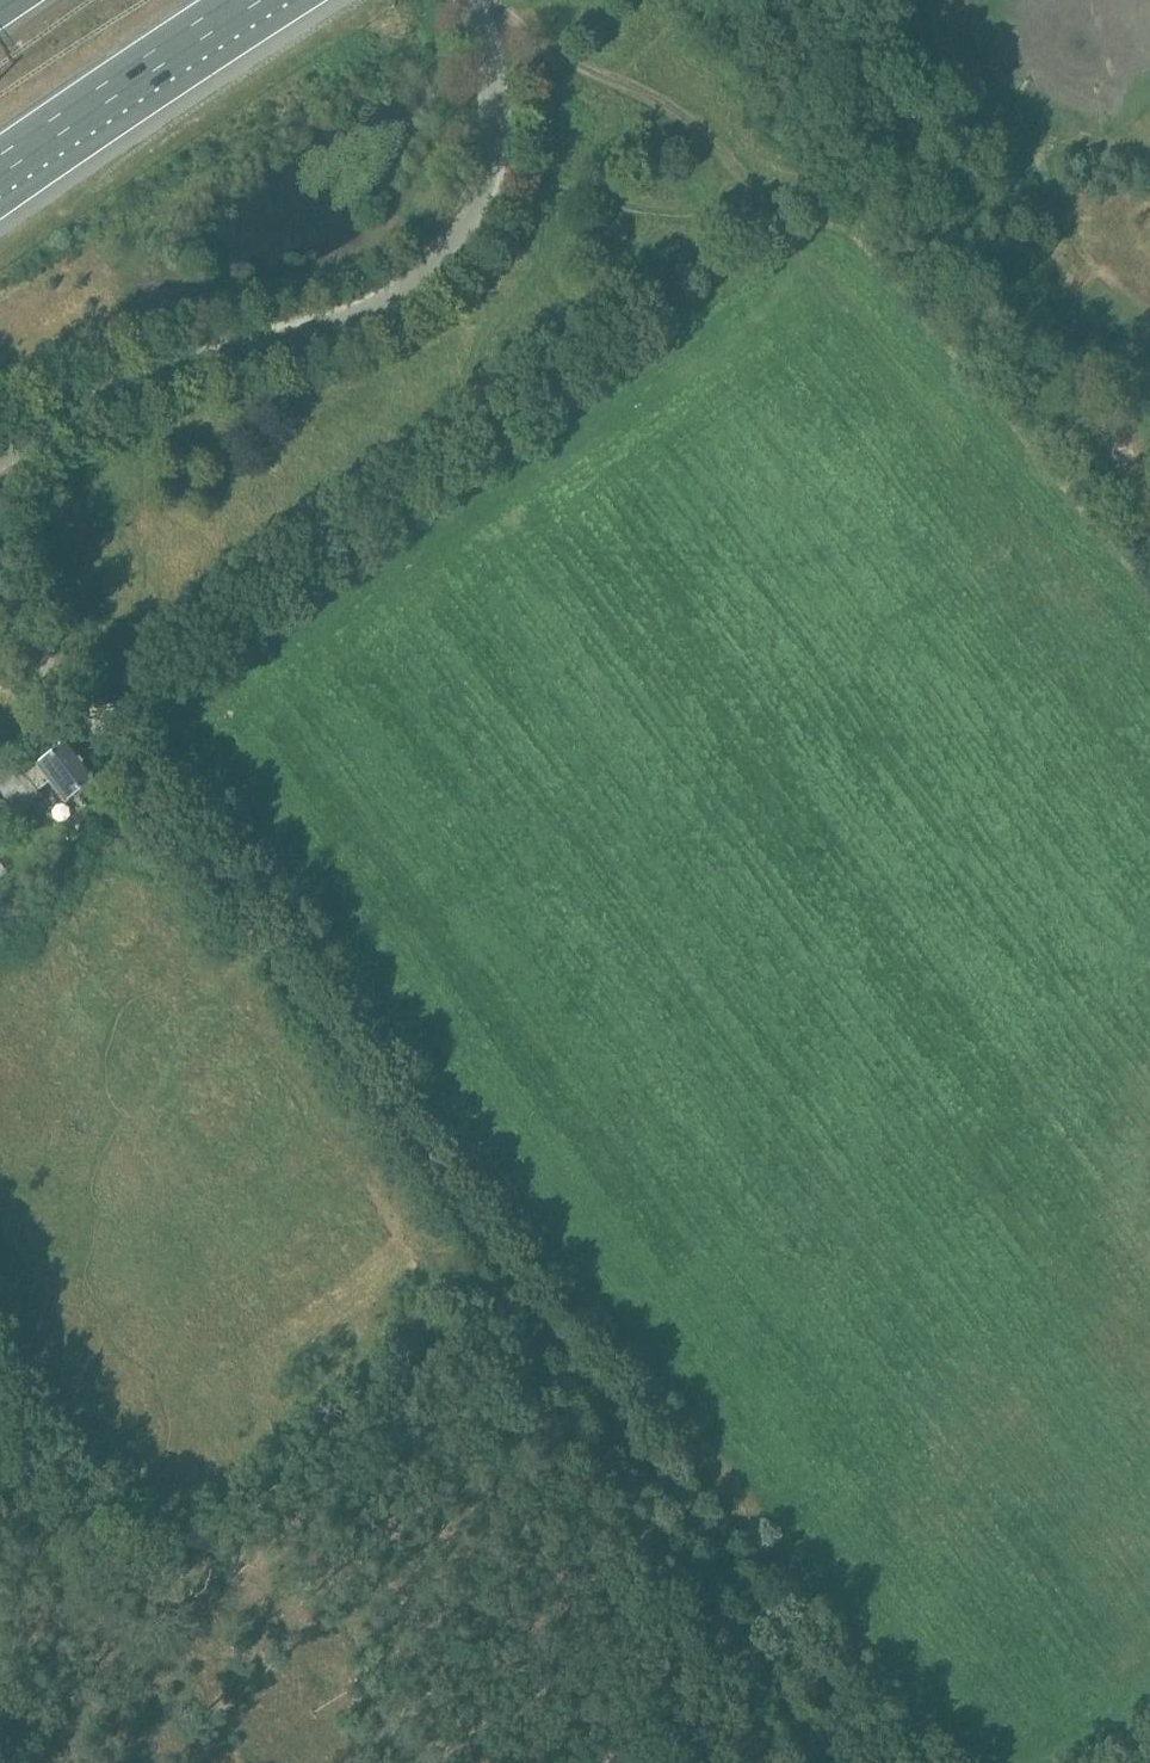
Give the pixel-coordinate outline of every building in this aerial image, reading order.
[(23,778),(35,793),(47,784),(63,805),(92,784),(65,747),(33,771),(23,778)] [(23,778),(33,771),(24,759),(0,776),(0,794),(19,818),(41,802),(35,793),(23,778)]
